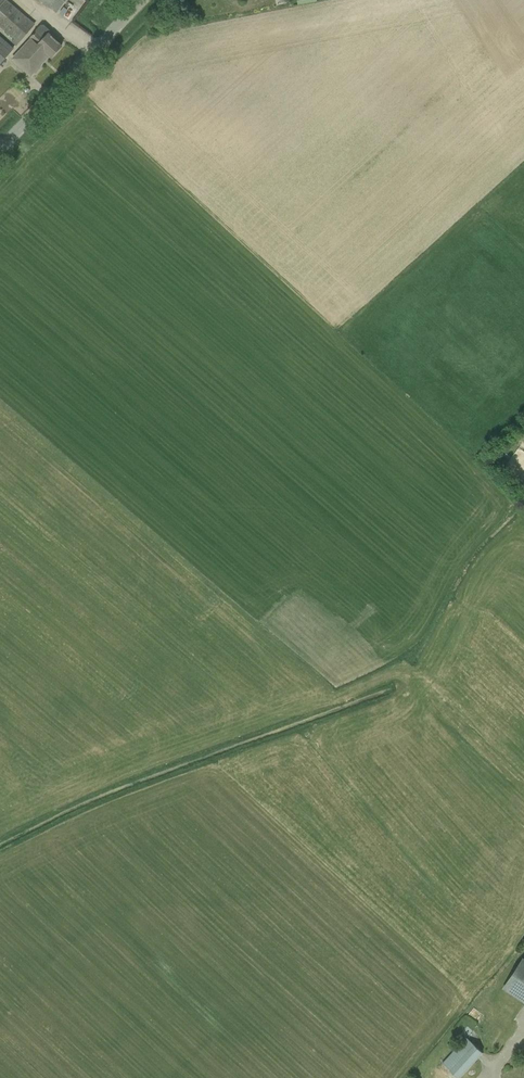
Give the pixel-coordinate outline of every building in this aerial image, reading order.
[(19,43),(35,23),(9,0),(0,0),(0,26),(19,43)] [(57,12),(66,0),(40,0),(57,12)] [(38,44),(31,38),(13,58),(31,75),(34,72),(37,72),(41,68),(40,65),(49,55),(51,57),(62,45),(54,37),(49,32),(38,44)] [(14,48),(0,35),(0,63),(14,48)] [(523,1003),(523,957),(523,956),(502,988),(523,1003)] [(483,1052),(462,1034),(458,1038),(462,1042),(442,1063),(458,1077),(459,1077),(483,1052)]
